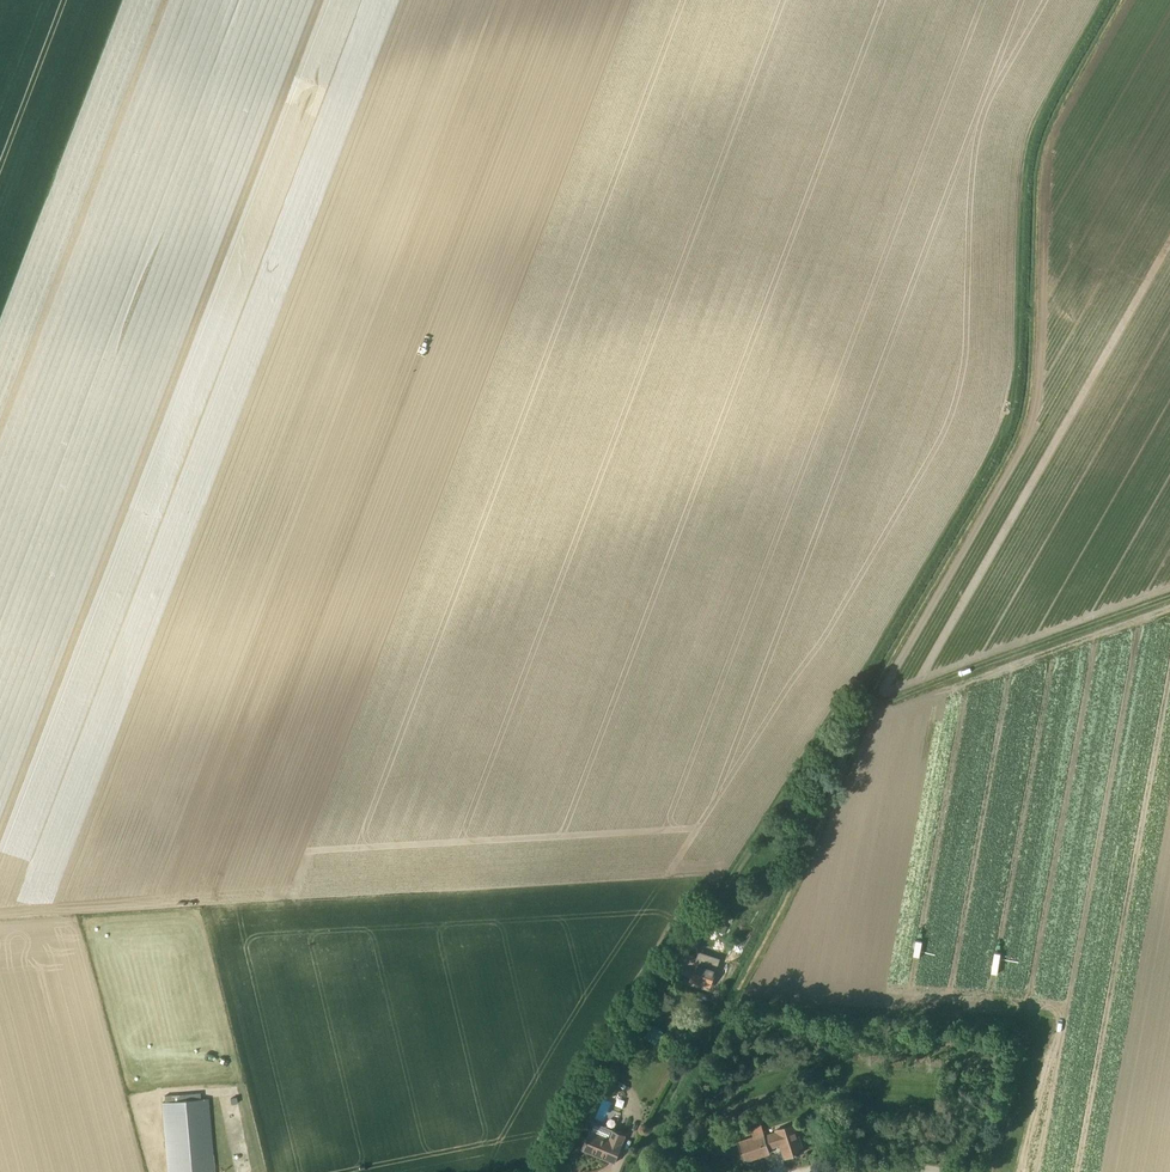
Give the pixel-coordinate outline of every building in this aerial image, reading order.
[(716,969),(703,965),(706,955),(699,952),(690,981),(710,988),(716,969)] [(695,1011),(704,1016),(709,1006),(700,1002),(695,1011)] [(181,1101),(166,1102),(162,1102),(169,1171),(214,1171),(208,1099),(181,1101)] [(616,1163),(623,1146),(622,1146),(625,1137),(627,1134),(594,1121),(589,1133),(583,1149),(616,1163)] [(804,1152),(795,1124),(776,1130),(776,1132),(765,1136),(761,1124),(750,1128),(753,1137),(738,1143),(744,1162),(770,1153),(769,1148),(780,1145),(785,1158),(804,1152)]
